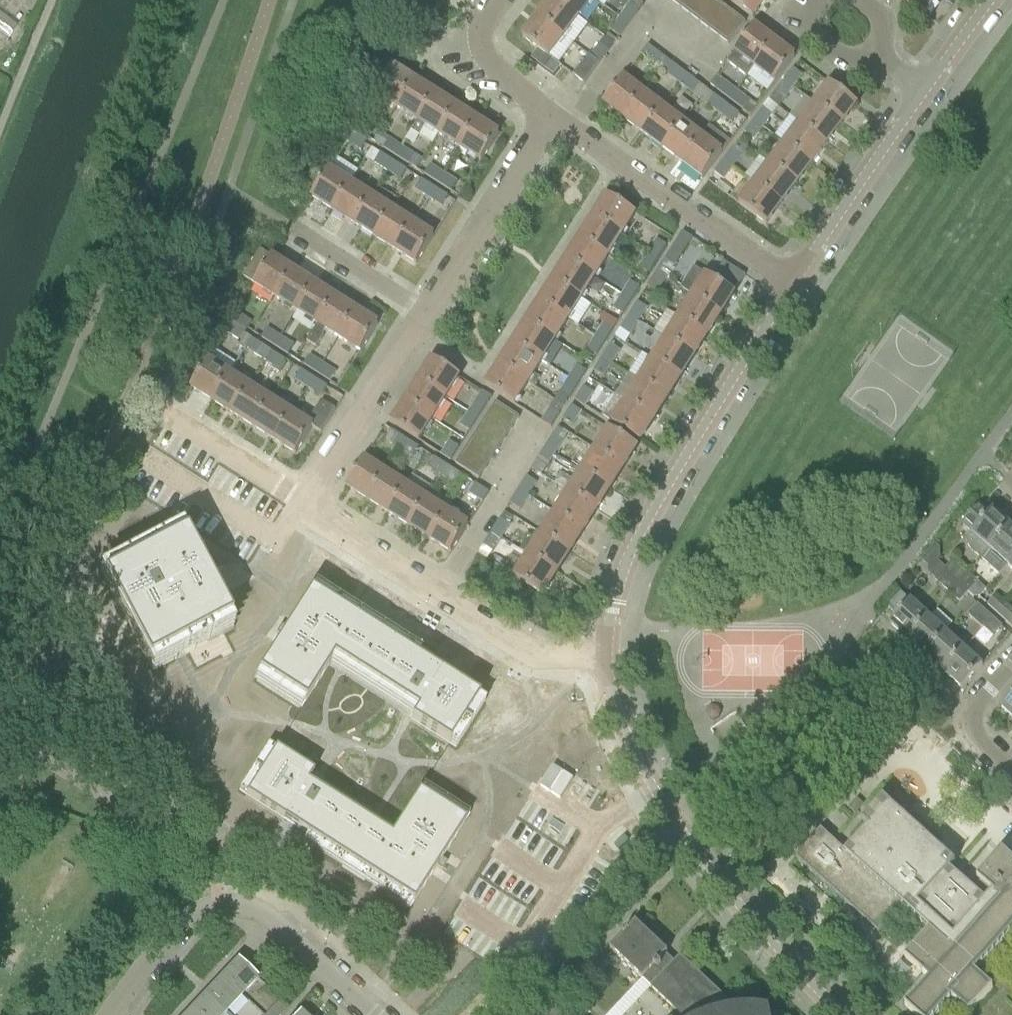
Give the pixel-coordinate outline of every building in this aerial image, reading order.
[(537,18),(563,37),(573,45),(588,25),(578,18),(578,17),(555,0),(551,0),(537,18)] [(578,17),(591,0),(555,0),(578,17)] [(689,15),(700,0),(685,0),(679,7),(689,15)] [(699,22),(716,0),(700,0),(689,15),(699,22)] [(709,30),(726,7),(717,0),(716,0),(699,22),(709,30)] [(731,2),(752,18),(766,0),(732,0),(731,2)] [(925,15),(936,0),(905,0),(925,15)] [(627,5),(618,17),(627,24),(636,11),(627,5)] [(709,30),(718,37),(736,14),(726,7),(709,30)] [(736,14),(718,37),(728,44),(745,22),(736,14)] [(627,24),(618,17),(609,30),(618,37),(627,24)] [(537,18),(523,37),(548,57),(549,56),(559,63),(573,45),(563,37),(537,18)] [(735,50),(726,62),(747,77),(754,68),(773,42),(753,26),(741,42),(735,50)] [(608,34),(605,37),(613,43),(616,40),(608,34)] [(773,42),(754,68),(774,83),(794,57),(773,42)] [(588,55),(587,55),(598,64),(608,51),(599,44),(590,56),(588,55)] [(646,46),(640,54),(657,67),(663,58),(646,46)] [(598,64),(587,55),(572,75),(583,83),(598,64)] [(670,64),(664,72),(680,85),(686,76),(670,64)] [(375,94),(396,108),(414,80),(392,66),(375,94)] [(792,68),(783,81),(791,88),(801,75),(792,68)] [(686,76),(680,85),(692,94),(699,85),(686,76)] [(602,103),(623,119),(643,93),(622,77),(602,103)] [(396,108),(417,121),(435,94),(414,80),(396,108)] [(724,81),(717,92),(729,101),(737,91),(724,81)] [(791,88),(783,81),(773,93),(782,100),(791,88)] [(829,84),(814,104),(841,125),(856,104),(829,84)] [(737,91),(729,101),(741,110),(749,100),(737,91)] [(623,119),(642,134),(662,108),(643,93),(623,119)] [(425,126),(438,135),(456,107),(435,94),(417,121),(412,130),(420,135),(425,126)] [(706,105),(719,115),(726,106),(713,96),(706,105)] [(814,104),(799,124),(826,145),(841,125),(814,104)] [(726,106),(719,115),(731,124),(738,115),(726,106)] [(438,135),(459,148),(476,121),(456,107),(438,135)] [(642,134),(662,149),(682,122),(662,108),(642,134)] [(762,108),(753,121),(761,128),(771,115),(762,108)] [(476,121),(459,148),(481,162),(498,135),(476,121)] [(761,128),(753,121),(743,133),(752,140),(761,128)] [(662,149),(682,163),(702,137),(682,122),(662,149)] [(359,123),(353,132),(366,140),(372,132),(359,123)] [(799,124),(784,144),(811,165),(826,145),(799,124)] [(702,137),(682,163),(702,179),(714,163),(721,153),(730,141),(710,126),(702,137)] [(366,140),(353,132),(347,142),(360,150),(366,140)] [(382,147),(395,155),(401,146),(388,138),(382,147)] [(784,144),(769,164),(796,184),(811,165),(784,144)] [(401,146),(395,155),(408,164),(414,155),(401,146)] [(733,148),(723,161),(732,168),(742,155),(733,148)] [(373,163),(386,171),(393,162),(379,153),(373,163)] [(732,168),(723,161),(714,173),(723,180),(732,168)] [(393,162),(386,171),(399,180),(406,170),(393,162)] [(769,164),(754,184),(781,204),(796,184),(769,164)] [(424,174),(437,182),(443,173),(430,165),(424,174)] [(311,198),(332,211),(350,183),(329,170),(311,198)] [(443,173),(437,182),(450,191),(456,182),(443,173)] [(415,189),(428,197),(434,188),(421,179),(415,189)] [(332,211),(353,224),(371,196),(350,183),(332,211)] [(781,204),(754,184),(739,205),(766,225),(781,204)] [(434,188),(428,197),(441,206),(447,196),(434,188)] [(371,196),(353,224),(374,238),(391,210),(378,201),(371,196)] [(607,196),(593,218),(621,236),(635,214),(607,196)] [(374,238),(394,251),(412,223),(391,210),(374,238)] [(593,218),(579,239),(608,257),(621,236),(593,218)] [(412,223),(394,251),(416,264),(434,236),(412,223)] [(670,250),(663,260),(673,266),(679,256),(690,239),(681,233),(670,250)] [(579,239),(566,260),(595,278),(608,257),(579,239)] [(656,239),(647,252),(657,259),(666,245),(656,239)] [(242,278),(275,299),(292,271),(260,251),(242,278)] [(657,259),(647,252),(639,265),(649,271),(657,259)] [(566,260),(553,280),(581,298),(595,278),(566,260)] [(663,260),(655,274),(664,280),(673,266),(663,260)] [(693,267),(679,289),(692,297),(720,315),(734,293),(706,275),(693,267)] [(731,268),(722,283),(734,291),(744,276),(731,268)] [(275,299),(296,312),(314,285),(292,271),(275,299)] [(664,280),(655,274),(647,287),(656,293),(664,280)] [(553,280),(540,301),(568,319),(581,298),(553,280)] [(630,281),(621,294),(631,301),(639,287),(630,281)] [(296,312),(317,325),(335,298),(314,285),(296,312)] [(631,301),(621,294),(613,307),(622,313),(631,301)] [(692,297),(678,318),(707,336),(720,315),(692,297)] [(317,325),(307,342),(316,347),(323,336),(322,335),(325,330),(338,338),(355,311),(335,298),(317,325)] [(581,298),(568,319),(579,326),(592,305),(581,298)] [(540,301),(526,323),(555,341),(568,319),(540,301)] [(637,302),(629,315),(638,321),(647,308),(637,302)] [(355,311),(338,338),(360,352),(377,325),(355,311)] [(655,332),(665,339),(678,318),(668,311),(655,332)] [(602,323),(612,330),(618,321),(604,312),(598,321),(602,323)] [(238,314),(232,323),(246,331),(252,322),(238,314)] [(638,321),(629,315),(621,328),(630,334),(638,321)] [(678,318),(665,339),(694,357),(707,336),(678,318)] [(246,331),(232,323),(226,332),(240,341),(246,331)] [(526,323),(513,343),(541,361),(555,341),(526,323)] [(602,323),(594,336),(604,342),(612,330),(602,323)] [(630,334),(621,328),(616,335),(625,341),(630,334)] [(262,338),(275,347),(281,337),(268,329),(262,338)] [(604,342),(594,336),(586,349),(596,355),(604,342)] [(281,337),(275,347),(288,355),(294,346),(281,337)] [(665,339),(652,359),(681,378),(694,357),(665,339)] [(555,341),(541,361),(550,367),(563,346),(555,341)] [(252,353),(266,361),(272,352),(258,343),(252,353)] [(513,343),(499,365),(528,383),(535,387),(539,380),(533,375),(541,361),(513,343)] [(610,344),(602,356),(612,363),(620,350),(610,344)] [(272,352),(266,361),(279,370),(285,360),(272,352)] [(639,380),(652,359),(643,353),(630,374),(639,380)] [(303,365),(316,373),(322,363),(309,355),(303,365)] [(602,356),(593,371),(594,371),(603,377),(604,376),(612,364),(612,363),(602,356)] [(431,359),(418,381),(445,398),(459,376),(431,359)] [(652,359),(639,380),(668,398),(681,378),(652,359)] [(191,387),(212,401),(230,373),(209,360),(191,387)] [(322,363),(316,373),(330,381),(336,372),(322,363)] [(576,364),(568,378),(577,384),(586,371),(576,364)] [(528,383),(499,365),(485,387),(514,405),(528,383)] [(294,379),(307,388),(313,378),(300,370),(294,379)] [(212,401),(232,414),(250,386),(230,373),(212,401)] [(639,380),(630,374),(616,395),(625,401),(639,380)] [(313,378),(307,388),(321,396),(326,387),(313,378)] [(577,384),(568,378),(560,391),(569,397),(577,384)] [(639,380),(625,401),(654,420),(668,398),(639,380)] [(418,381),(404,402),(432,419),(445,398),(418,381)] [(232,414),(253,427),(271,399),(250,386),(232,414)] [(583,387),(574,400),(585,407),(593,393),(583,387)] [(481,391),(468,412),(476,418),(490,397),(481,391)] [(554,399),(564,406),(569,397),(560,391),(554,399)] [(625,401),(616,395),(602,417),(611,423),(625,401)] [(253,427),(274,440),(291,413),(271,399),(253,427)] [(564,406),(554,399),(549,408),(559,414),(564,406)] [(291,413),(274,440),(295,454),(313,427),(321,432),(335,410),(321,401),(307,423),(291,413)] [(654,420),(625,401),(611,423),(640,441),(654,420)] [(432,419),(404,402),(391,423),(418,440),(432,419)] [(495,402),(488,412),(512,427),(518,417),(495,402)] [(571,407),(563,420),(571,426),(580,413),(571,407)] [(549,408),(540,422),(550,428),(559,414),(549,408)] [(476,418),(468,412),(459,426),(467,432),(476,418)] [(488,412),(482,423),(505,438),(512,427),(488,412)] [(482,423),(475,433),(498,448),(505,438),(482,423)] [(608,429),(594,450),(623,468),(636,447),(608,429)] [(386,441),(399,450),(405,440),(392,432),(386,441)] [(475,433),(468,443),(492,458),(498,448),(475,433)] [(553,435),(544,448),(555,455),(564,442),(553,435)] [(405,440),(399,450),(412,458),(418,449),(405,440)] [(449,441),(440,454),(450,461),(459,447),(449,441)] [(468,443),(462,454),(485,469),(492,458),(468,443)] [(544,448),(539,456),(550,463),(555,455),(544,448)] [(594,450),(581,471),(609,489),(623,468),(594,450)] [(485,469),(462,454),(455,464),(479,479),(485,469)] [(427,467),(440,476),(447,466),(433,458),(427,467)] [(346,486),(367,500),(385,473),(363,459),(346,486)] [(447,466),(440,476),(453,484),(459,475),(447,466)] [(581,471),(568,492),(596,510),(609,489),(581,471)] [(367,500),(387,513),(405,485),(385,473),(367,500)] [(527,477),(519,491),(528,497),(537,483),(527,477)] [(387,513),(409,526),(426,499),(405,485),(387,513)] [(470,493),(482,502),(488,493),(475,485),(470,493)] [(528,497),(519,491),(510,504),(520,510),(528,497)] [(568,492),(554,513),(583,531),(596,510),(568,492)] [(409,526),(429,539),(446,512),(426,499),(409,526)] [(967,547),(980,559),(1008,527),(990,510),(987,514),(977,505),(960,524),(970,533),(965,538),(965,540),(965,542),(966,544),(966,545),(967,547)] [(446,512),(429,539),(450,553),(468,525),(446,512)] [(554,513),(541,535),(569,553),(583,531),(554,513)] [(500,520),(492,533),(501,539),(510,526),(500,520)] [(998,575),(1006,566),(1011,559),(1011,530),(1008,527),(980,559),(998,575)] [(102,581),(117,611),(131,637),(147,667),(147,666),(172,653),(181,648),(204,637),(207,644),(223,636),(233,630),(216,599),(209,585),(214,582),(210,574),(204,577),(180,531),(164,540),(155,544),(159,551),(102,581)] [(501,539),(492,533),(484,546),(493,552),(501,539)] [(541,535),(528,555),(556,573),(569,553),(541,535)] [(556,573),(528,555),(514,577),(542,595),(556,573)] [(952,560),(943,570),(958,584),(967,574),(958,566),(952,560)] [(943,570),(934,580),(950,594),(958,584),(943,570)] [(967,574),(958,584),(968,592),(976,582),(967,574)] [(958,584),(950,594),(959,602),(968,592),(958,584)] [(888,624),(906,640),(928,618),(911,602),(899,592),(885,607),(895,616),(888,624)] [(276,645),(257,674),(258,675),(304,704),(332,660),(415,713),(409,722),(447,746),(448,745),(476,701),(477,700),(440,676),(425,667),(341,613),(309,593),(290,623),(286,630),(280,626),(275,634),(281,638),(276,645)] [(987,605),(996,613),(1005,603),(996,595),(987,605)] [(996,613),(1011,628),(1011,609),(1005,603),(996,613)] [(977,604),(967,615),(983,629),(993,618),(983,609),(977,604)] [(906,640),(924,656),(945,634),(928,618),(906,640)] [(993,618),(983,629),(992,637),(1001,627),(1002,626),(993,618)] [(924,656),(942,672),(963,650),(945,634),(924,656)] [(963,650),(942,672),(961,689),(981,666),(963,650)] [(1011,719),(1011,695),(1000,708),(1011,719)] [(245,797),(244,798),(282,821),(296,830),(343,860),(375,881),(380,884),(412,904),(431,875),(436,868),(441,871),(446,863),(441,860),(446,852),(464,823),(463,822),(417,793),(389,837),(306,784),(312,775),(274,751),(245,797)] [(1002,851),(1001,851),(976,879),(980,882),(973,890),(950,870),(955,864),(882,798),(861,822),(868,827),(845,852),(820,830),(795,858),(878,933),(902,907),(929,932),(906,958),(929,979),(905,1006),(915,1014),(936,1014),(951,997),(970,1014),(992,989),(974,972),(1011,930),(1011,860),(1002,851)] [(409,965),(439,932),(445,938),(461,920),(434,895),(387,945),(409,965)] [(726,1011),(732,1004),(679,955),(672,963),(664,956),(667,952),(635,922),(610,949),(642,979),(643,978),(651,986),(650,987),(680,1014),(727,1014),(726,1011)] [(238,960),(222,977),(241,996),(257,979),(238,960)] [(222,977),(206,994),(226,1012),(241,996),(222,977)] [(190,1010),(195,1014),(223,1014),(226,1012),(206,994),(190,1010)] [(267,1014),(281,1014),(288,1007),(280,1000),(267,1014)]
